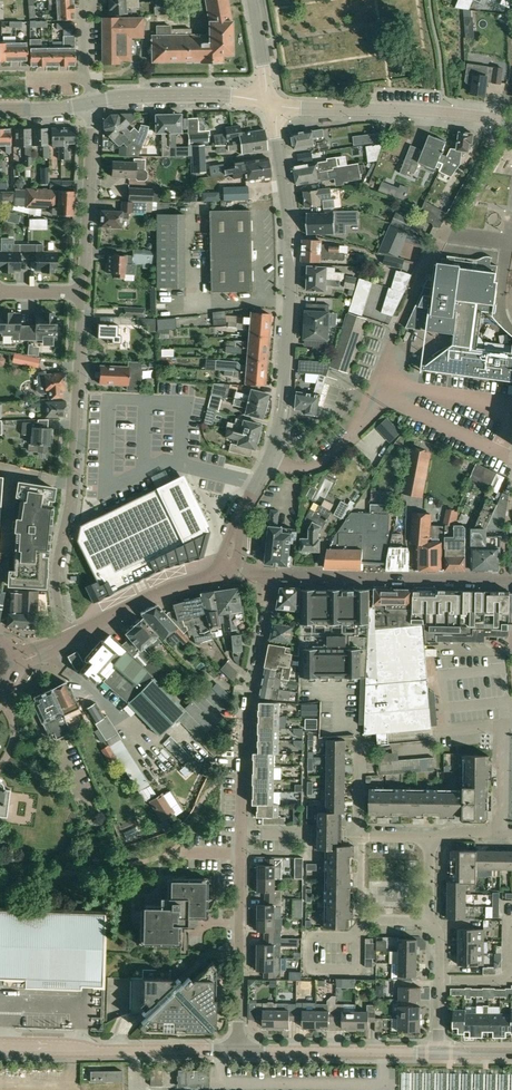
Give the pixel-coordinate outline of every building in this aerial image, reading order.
[(57,4),(57,9),(74,8),(73,0),(49,0),(49,4),(57,4)] [(208,22),(208,33),(192,34),(192,28),(172,29),(172,25),(156,25),(156,36),(152,36),(152,61),(201,61),(201,62),(223,62),(222,55),(232,54),(232,21),(231,21),(228,0),(204,0),(208,22)] [(463,8),(470,9),(474,0),(466,0),(463,8)] [(127,14),(127,8),(139,7),(139,2),(126,3),(109,4),(110,15),(127,14)] [(75,19),(74,8),(57,9),(58,20),(75,19)] [(131,37),(143,37),(143,18),(102,18),(103,63),(120,63),(120,60),(131,60),(131,37)] [(473,27),(472,18),(463,19),(464,28),(473,27)] [(75,47),(75,35),(63,36),(63,43),(64,43),(64,65),(75,65),(75,47)] [(16,60),(28,60),(28,42),(21,42),(21,38),(16,38),(16,42),(16,60)] [(5,60),(16,60),(16,42),(5,43),(5,60)] [(36,44),(36,48),(30,48),(30,66),(42,66),(41,43),(36,44)] [(47,48),(47,43),(41,43),(42,66),(53,66),(53,47),(47,48)] [(63,43),(58,43),(58,47),(53,47),(53,66),(64,65),(64,43),(63,43)] [(467,83),(473,84),(472,93),(486,95),(488,81),(492,82),(492,83),(502,84),(504,67),(495,66),(495,67),(488,66),(486,76),(481,75),(482,70),(481,68),(470,66),(468,68),(466,81),(467,83)] [(107,117),(141,150),(147,135),(140,132),(134,127),(130,131),(126,127),(136,117),(132,113),(120,113),(119,115),(118,114),(110,114),(107,117)] [(162,147),(169,147),(168,114),(162,115),(161,113),(158,113),(157,115),(156,115),(156,133),(162,133),(162,147)] [(168,114),(169,147),(176,147),(176,132),(181,132),(181,114),(179,114),(178,113),(175,113),(174,114),(168,114)] [(112,140),(118,145),(120,145),(123,143),(127,146),(126,156),(139,156),(141,150),(107,117),(104,121),(104,128),(105,129),(103,131),(112,140)] [(216,145),(228,145),(266,139),(264,129),(242,132),(240,125),(225,127),(226,133),(215,135),(216,145)] [(25,166),(28,166),(31,166),(31,156),(31,146),(31,128),(16,128),(16,146),(25,146),(25,166)] [(49,145),(49,135),(48,135),(47,128),(34,128),(34,146),(43,145),(43,158),(49,158),(49,145)] [(59,159),(65,159),(64,128),(52,128),(52,146),(59,146),(59,159)] [(64,128),(65,159),(69,159),(69,149),(76,149),(75,128),(64,128)] [(314,138),(325,136),(324,128),(312,130),(292,133),(295,148),(315,145),(314,138)] [(0,145),(12,145),(11,129),(0,129),(0,143),(0,145)] [(360,139),(359,130),(336,131),(337,140),(360,139)] [(190,145),(208,144),(208,131),(189,132),(190,145)] [(469,151),(469,149),(470,149),(472,148),(472,143),(473,143),(474,134),(460,132),(458,149),(451,148),(448,156),(442,169),(441,171),(452,176),(460,164),(461,164),(463,150),(469,151)] [(373,134),(363,135),(364,144),(374,142),(373,134)] [(430,135),(419,162),(436,169),(437,166),(442,169),(448,156),(443,154),(446,149),(444,148),(447,141),(430,135)] [(242,153),(267,150),(266,139),(228,145),(229,150),(241,148),(242,153)] [(192,156),(192,158),(206,158),(205,145),(192,146),(192,148),(189,148),(189,156),(192,156)] [(339,145),(323,148),(324,154),(340,151),(339,145)] [(299,162),(313,160),(312,152),(298,154),(299,162)] [(380,154),(381,152),(368,154),(369,161),(377,160),(380,154)] [(414,158),(407,155),(400,173),(407,175),(409,171),(415,173),(419,165),(412,163),(414,158)] [(327,158),(327,160),(295,166),(296,175),(321,171),(321,174),(327,173),(326,167),(331,166),(332,169),(334,169),(333,166),(339,165),(337,156),(327,158)] [(243,162),(223,165),(225,174),(270,167),(268,157),(243,161),(243,162)] [(148,172),(145,169),(145,159),(134,158),(134,162),(113,161),(112,176),(135,177),(137,180),(145,180),(148,177),(148,172)] [(206,172),(206,158),(192,158),(193,173),(206,172)] [(362,178),(360,165),(359,163),(339,166),(339,165),(333,166),(334,169),(332,169),(331,166),(326,167),(327,173),(321,174),(321,171),(296,175),(298,185),(322,181),(322,180),(336,178),(336,177),(343,176),(344,181),(362,178)] [(49,183),(49,167),(40,167),(41,183),(49,183)] [(271,177),(270,167),(225,174),(225,179),(234,178),(245,176),(245,181),(271,177)] [(65,180),(50,180),(50,188),(65,188),(65,180)] [(73,180),(65,180),(65,188),(73,189),(73,180)] [(379,190),(396,196),(399,187),(383,180),(379,190)] [(160,191),(153,191),(154,189),(129,187),(128,201),(156,202),(160,202),(160,201),(160,191)] [(248,199),(248,187),(223,188),(223,200),(248,199)] [(52,214),(73,215),(74,191),(16,188),(15,195),(27,195),(26,207),(52,208),(52,214)] [(333,198),(331,188),(324,189),(324,190),(319,191),(319,190),(305,192),(307,206),(321,205),(321,203),(323,203),(324,208),(336,207),(335,207),(341,206),(340,198),(333,198)] [(425,219),(430,222),(433,223),(434,226),(441,227),(447,212),(441,208),(426,200),(422,208),(426,210),(422,217),(425,219)] [(121,212),(100,211),(100,218),(98,221),(99,225),(101,225),(101,226),(121,227),(122,218),(129,219),(129,212),(146,213),(146,202),(122,201),(121,212)] [(156,202),(157,287),(185,287),(185,214),(169,214),(169,202),(160,201),(160,202),(156,202)] [(211,292),(252,291),(250,210),(209,210),(211,292)] [(334,213),(307,214),(307,234),(335,233),(335,223),(343,222),(343,224),(358,224),(357,210),(334,211),(334,213)] [(415,218),(397,210),(391,223),(414,234),(416,231),(422,234),(426,225),(414,220),(415,218)] [(20,213),(8,211),(6,220),(18,223),(20,213)] [(409,232),(390,223),(385,235),(405,243),(409,232)] [(303,239),(303,250),(341,252),(341,244),(322,244),(323,240),(303,239)] [(402,250),(383,242),(378,252),(398,257),(402,250)] [(0,251),(0,268),(2,268),(2,271),(14,271),(19,271),(19,259),(26,259),(26,244),(13,244),(13,251),(0,251)] [(36,259),(36,271),(54,272),(54,268),(56,268),(56,252),(43,252),(43,244),(29,244),(29,259),(36,259)] [(135,258),(155,259),(155,250),(135,249),(135,258)] [(342,259),(343,252),(341,252),(303,250),(302,261),(321,262),(321,258),(342,259)] [(115,277),(125,278),(125,273),(135,274),(136,263),(133,263),(133,256),(110,255),(109,262),(108,262),(107,272),(116,273),(115,277)] [(403,268),(405,259),(386,255),(384,264),(403,268)] [(450,345),(441,350),(433,355),(437,357),(427,365),(423,364),(422,369),(511,381),(511,345),(478,341),(482,311),(494,312),(497,290),(495,290),(498,265),(491,264),(492,257),(489,256),(487,256),(484,256),(480,258),(478,259),(476,259),(448,255),(447,259),(443,258),(442,265),(435,264),(433,279),(428,279),(407,327),(455,333),(454,337),(452,336),(451,341),(454,341),(453,344),(450,345)] [(341,279),(341,280),(344,280),(344,273),(335,272),(335,268),(327,267),(308,266),(308,278),(340,279),(341,279)] [(357,277),(347,275),(346,281),(356,283),(357,277)] [(340,286),(341,280),(341,279),(340,279),(308,278),(307,290),(326,291),(326,285),(340,286)] [(360,278),(358,284),(371,289),(373,283),(360,278)] [(346,281),(344,287),(355,289),(356,283),(346,281)] [(358,284),(356,291),(369,295),(371,289),(358,284)] [(388,294),(401,298),(403,293),(390,289),(388,294)] [(356,291),(353,296),(367,301),(369,295),(356,291)] [(401,298),(388,294),(386,300),(398,304),(401,298)] [(353,296),(351,302),(365,307),(367,301),(353,296)] [(385,306),(395,309),(398,304),(386,300),(385,306)] [(362,315),(365,307),(351,302),(349,311),(362,315)] [(306,311),(305,325),(328,326),(330,305),(316,304),(307,304),(306,311)] [(395,309),(385,306),(383,312),(392,315),(395,309)] [(213,312),(214,325),(226,324),(225,310),(213,312)] [(129,328),(143,328),(143,320),(151,320),(151,312),(129,312),(129,328)] [(237,322),(270,325),(271,314),(251,312),(251,317),(238,316),(237,322)] [(13,313),(1,313),(1,316),(0,316),(0,332),(1,332),(1,336),(12,336),(12,340),(26,340),(26,325),(19,325),(19,313),(13,313)] [(36,313),(36,325),(29,325),(29,340),(43,340),(43,336),(53,336),(53,332),(55,333),(55,316),(54,316),(54,313),(42,313),(36,313)] [(348,372),(366,319),(350,313),(332,366),(348,372)] [(175,316),(157,318),(158,329),(176,327),(175,316)] [(270,325),(229,321),(228,326),(237,327),(237,328),(250,329),(249,335),(269,337),(270,325)] [(121,343),(121,335),(118,334),(118,324),(98,323),(98,337),(107,338),(107,342),(121,343)] [(327,347),(328,326),(305,325),(305,339),(314,339),(313,346),(327,347)] [(233,340),(233,341),(227,340),(226,345),(226,346),(268,349),(269,337),(249,335),(249,342),(233,340)] [(226,345),(225,352),(248,353),(247,360),(267,361),(268,349),(226,346),(226,345)] [(39,368),(41,358),(14,353),(12,362),(39,368)] [(215,369),(224,369),(224,370),(233,371),(234,371),(266,373),(267,361),(247,360),(247,364),(240,364),(237,361),(216,359),(215,369)] [(304,372),(320,374),(326,376),(327,376),(331,362),(305,361),(304,372)] [(100,365),(100,371),(96,371),(95,377),(100,378),(99,383),(127,385),(127,389),(140,390),(141,362),(128,362),(128,367),(100,365)] [(234,371),(233,371),(224,370),(223,376),(233,377),(246,378),(246,383),(265,384),(266,373),(234,371)] [(46,393),(47,391),(48,391),(49,398),(64,396),(63,390),(65,389),(63,373),(45,375),(45,372),(39,372),(40,382),(37,386),(37,389),(42,393),(46,393)] [(296,407),(297,407),(296,409),(305,410),(304,413),(317,415),(318,415),(322,395),(327,376),(326,376),(320,374),(314,394),(299,392),(298,398),(297,398),(295,399),(294,405),(296,407)] [(211,394),(222,396),(225,384),(213,383),(211,394)] [(236,392),(235,398),(266,406),(269,394),(251,389),(250,395),(236,392)] [(222,396),(211,394),(208,408),(218,410),(222,396)] [(263,418),(266,406),(235,398),(233,404),(247,408),(245,414),(263,418)] [(45,417),(66,416),(66,401),(45,401),(45,417)] [(389,430),(395,421),(387,415),(380,423),(389,430)] [(211,424),(213,417),(205,416),(203,422),(211,424)] [(242,426),(228,422),(227,428),(259,437),(261,432),(259,430),(261,424),(243,420),(242,426)] [(51,428),(38,427),(39,421),(23,422),(22,434),(32,434),(32,444),(38,444),(38,451),(47,452),(48,445),(50,445),(51,428)] [(236,452),(238,444),(255,449),(256,444),(258,443),(259,437),(227,428),(225,436),(232,438),(237,439),(236,444),(231,443),(229,451),(236,452)] [(408,459),(404,481),(402,492),(423,496),(432,453),(410,449),(408,459)] [(78,526),(75,542),(94,582),(83,587),(91,604),(102,598),(163,568),(202,556),(208,531),(185,484),(173,479),(78,526)] [(330,479),(324,495),(333,498),(339,483),(330,479)] [(51,524),(44,523),(44,518),(46,516),(52,517),(53,506),(45,504),(46,499),(48,498),(53,499),(54,488),(19,482),(17,496),(21,496),(18,495),(18,491),(26,492),(21,519),(16,518),(16,522),(17,522),(16,528),(15,528),(15,531),(20,531),(18,577),(10,576),(11,572),(14,572),(10,571),(9,585),(45,587),(46,574),(45,574),(45,575),(40,575),(39,573),(39,569),(45,569),(45,570),(46,570),(47,557),(41,557),(40,556),(40,551),(48,551),(49,540),(44,539),(42,538),(43,533),(50,533),(50,531),(49,531),(49,532),(46,532),(47,524),(50,525),(51,525),(51,524)] [(510,495),(503,492),(497,504),(486,527),(487,530),(504,530),(510,495)] [(473,529),(473,570),(486,570),(485,546),(486,546),(486,527),(497,504),(487,499),(473,529)] [(342,519),(350,505),(342,500),(334,514),(342,519)] [(323,527),(332,511),(320,504),(320,505),(315,502),(312,508),(311,508),(306,518),(312,522),(308,528),(309,528),(309,538),(302,537),(301,550),(321,551),(321,538),(319,538),(320,531),(322,526),(323,527)] [(294,542),(294,539),(297,539),(298,531),(293,530),(293,528),(278,526),(280,510),(271,509),(270,525),(266,563),(289,566),(291,542),(294,542)] [(390,514),(352,512),(330,543),(330,548),(329,548),(326,567),(362,569),(363,562),(384,564),(384,569),(387,569),(388,562),(384,562),(389,534),(390,514)] [(415,513),(412,543),(416,543),(417,570),(427,570),(437,570),(444,570),(444,542),(443,542),(444,526),(430,526),(431,514),(415,513)] [(446,524),(445,547),(466,547),(466,527),(464,524),(458,524),(446,524)] [(388,562),(388,569),(409,570),(410,551),(408,547),(405,547),(405,545),(403,545),(403,534),(393,533),(388,559),(388,562)] [(486,570),(487,570),(499,570),(499,556),(500,556),(502,536),(487,536),(486,570)] [(446,548),(446,555),(446,570),(448,571),(450,571),(452,572),(456,572),(458,572),(460,572),(462,572),(466,570),(466,547),(445,547),(445,548),(446,548)] [(301,611),(300,611),(301,587),(282,588),(278,607),(283,608),(282,615),(300,617),(301,611)] [(239,665),(239,651),(242,650),(240,634),(237,634),(237,629),(236,621),(244,620),(241,602),(239,601),(237,588),(223,590),(226,612),(227,612),(231,638),(231,637),(233,652),(234,659),(239,665)] [(370,588),(302,589),(300,676),(361,676),(367,677),(369,605),(370,588)] [(367,677),(378,678),(387,677),(383,628),(411,626),(411,624),(413,589),(375,590),(375,605),(369,605),(367,677)] [(413,589),(411,624),(423,623),(424,624),(426,644),(430,645),(430,642),(485,642),(485,636),(509,636),(510,630),(511,630),(511,621),(509,621),(509,598),(505,593),(456,593),(456,589),(413,589)] [(37,614),(39,591),(10,590),(7,626),(36,628),(37,614)] [(223,590),(213,591),(216,606),(217,606),(218,615),(222,614),(224,631),(225,631),(226,638),(231,638),(227,612),(226,612),(223,590)] [(201,595),(203,606),(210,629),(221,627),(218,615),(217,606),(216,606),(213,591),(201,593),(201,595)] [(166,614),(184,632),(184,633),(188,629),(189,635),(193,634),(196,643),(212,638),(210,629),(203,606),(200,594),(173,602),(176,610),(168,612),(166,614)] [(184,644),(185,643),(189,639),(184,633),(178,627),(177,627),(166,614),(157,604),(141,613),(141,614),(163,639),(174,630),(176,632),(174,633),(184,644)] [(150,651),(162,641),(142,618),(141,619),(141,618),(138,618),(134,621),(134,624),(135,624),(134,625),(126,633),(129,637),(121,644),(126,648),(161,684),(169,676),(151,657),(152,656),(144,648),(146,647),(150,651)] [(290,641),(293,624),(283,623),(283,625),(275,624),(272,639),(290,641)] [(378,678),(367,677),(365,724),(365,733),(364,733),(364,734),(433,728),(432,718),(433,718),(432,707),(431,707),(428,677),(429,677),(429,669),(427,669),(424,624),(423,623),(411,624),(411,626),(383,628),(387,677),(378,678)] [(177,718),(214,756),(215,755),(216,752),(216,751),(218,744),(184,708),(161,684),(126,648),(121,644),(110,634),(104,641),(102,639),(85,659),(88,662),(80,672),(87,678),(88,678),(89,677),(95,682),(98,682),(104,675),(107,677),(104,681),(99,686),(106,692),(110,687),(128,702),(127,703),(159,736),(177,718)] [(264,676),(288,680),(290,680),(291,673),(295,674),(297,666),(293,665),(293,660),(292,659),(293,653),(300,655),(300,646),(293,645),(293,648),(271,644),(264,676)] [(238,671),(227,661),(220,668),(235,682),(238,671)] [(288,680),(264,676),(262,686),(279,689),(280,689),(281,681),(283,681),(282,683),(288,684),(288,680)] [(63,714),(65,714),(66,717),(81,710),(71,688),(69,689),(66,681),(51,689),(63,714)] [(184,708),(213,737),(221,729),(216,724),(224,716),(219,711),(228,703),(223,698),(215,690),(209,684),(184,708)] [(228,694),(219,685),(215,690),(223,698),(228,694)] [(262,686),(260,696),(272,698),(278,699),(284,700),(284,698),(290,699),(291,691),(280,689),(279,689),(262,686)] [(48,735),(54,733),(57,739),(72,732),(65,718),(66,717),(65,714),(63,714),(51,689),(34,697),(36,700),(33,701),(48,735)] [(105,715),(96,702),(86,708),(94,721),(105,715)] [(260,702),(260,715),(280,715),(281,702),(260,702)] [(260,727),(280,728),(280,715),(260,715),(260,727)] [(318,718),(306,718),(305,729),(318,729),(318,718)] [(122,738),(112,723),(100,730),(144,800),(156,793),(121,739),(122,738)] [(260,727),(260,740),(280,741),(280,740),(280,728),(260,727)] [(171,736),(163,744),(184,765),(179,770),(185,777),(199,764),(171,736)] [(346,740),(328,739),(328,751),(346,752),(346,740)] [(260,740),(259,752),(280,753),(280,741),(260,740)] [(109,745),(101,749),(102,749),(109,762),(117,757),(109,745)] [(346,752),(328,752),(328,762),(346,763),(346,752)] [(254,753),(254,765),(276,766),(276,754),(254,753)] [(489,819),(490,755),(464,755),(464,790),(370,788),(370,814),(464,815),(463,818),(489,819)] [(427,757),(420,758),(421,772),(429,771),(427,757)] [(434,757),(427,757),(429,771),(436,770),(434,757)] [(413,758),(406,759),(407,773),(414,772),(413,758)] [(420,758),(413,758),(414,772),(421,772),(420,758)] [(399,759),(392,760),(393,774),(400,773),(399,759)] [(406,759),(399,759),(400,773),(407,773),(406,759)] [(392,760),(379,761),(380,775),(393,774),(392,760)] [(328,775),(345,775),(346,763),(328,763),(328,775)] [(254,765),(254,778),(275,779),(275,766),(254,765)] [(328,775),(327,788),(345,788),(345,775),(328,775)] [(254,778),(254,791),(275,792),(275,779),(254,778)] [(6,817),(7,817),(11,789),(5,788),(5,786),(4,785),(4,784),(3,783),(3,782),(2,782),(1,781),(0,781),(0,816),(6,817)] [(345,788),(327,788),(327,798),(345,799),(345,788)] [(254,791),(254,803),(275,804),(275,792),(254,791)] [(162,794),(151,801),(163,819),(174,812),(162,794)] [(345,799),(327,799),(327,812),(345,813),(345,799)] [(271,818),(271,824),(286,824),(286,817),(281,817),(281,815),(279,816),(279,804),(275,804),(254,803),(254,804),(258,805),(259,811),(257,811),(258,811),(258,817),(271,818)] [(339,813),(319,812),(319,849),(326,849),(325,927),(351,927),(351,913),(354,913),(353,906),(351,907),(351,882),(354,881),(354,876),(351,876),(352,852),(354,852),(354,845),(338,845),(339,813)] [(452,881),(467,881),(467,882),(477,882),(477,869),(477,850),(452,850),(452,881)] [(477,850),(477,869),(489,869),(489,850),(477,850)] [(489,850),(489,869),(494,869),(501,869),(501,851),(500,851),(494,850),(489,850)] [(501,869),(508,869),(511,869),(511,851),(508,851),(501,851),(501,869)] [(282,867),(282,858),(266,858),(266,865),(259,865),(259,869),(255,869),(256,878),(276,879),(276,867),(282,867)] [(207,918),(208,882),(204,882),(204,879),(171,878),(171,881),(168,881),(168,898),(164,898),(160,902),(160,905),(144,905),(144,908),(141,908),(140,941),(143,941),(143,945),(176,945),(176,942),(180,942),(180,925),(183,925),(187,921),(187,918),(207,918)] [(266,891),(266,898),(282,898),(282,890),(276,890),(276,879),(256,878),(256,887),(258,887),(258,891),(266,891)] [(452,881),(449,881),(449,893),(467,894),(467,881),(452,881)] [(467,906),(467,894),(449,893),(448,906),(467,906)] [(255,917),(275,918),(275,906),(282,906),(282,898),(266,898),(266,905),(258,905),(258,909),(255,909),(255,917)] [(448,918),(466,918),(467,906),(448,906),(448,918)] [(4,980),(93,983),(93,988),(105,988),(107,910),(0,907),(0,979),(4,980)] [(265,937),(282,938),(282,930),(275,930),(275,918),(255,917),(255,927),(258,927),(258,931),(265,931),(265,937)] [(459,928),(459,940),(485,941),(485,929),(459,928)] [(282,938),(265,937),(265,944),(258,944),(258,949),(255,949),(255,957),(275,957),(282,958),(282,946),(282,938)] [(303,948),(303,939),(295,938),(294,948),(303,948)] [(418,939),(400,939),(399,951),(418,952),(418,939)] [(485,941),(459,940),(459,952),(484,953),(485,941)] [(399,951),(399,963),(417,964),(418,952),(399,951)] [(484,965),(484,953),(459,952),(459,964),(484,965)] [(281,967),(287,968),(287,958),(282,958),(275,957),(255,957),(255,966),(258,966),(258,971),(265,971),(265,977),(281,978),(281,967)] [(417,976),(417,964),(399,963),(399,980),(412,980),(412,976),(417,976)] [(185,973),(184,973),(184,972),(171,984),(168,981),(171,979),(131,978),(130,1013),(141,1013),(142,1014),(146,1018),(141,1022),(142,1023),(143,1022),(149,1027),(146,1030),(205,1031),(204,1029),(206,1028),(209,1032),(215,1026),(211,1023),(213,1021),(214,1023),(215,970),(209,964),(192,981),(189,977),(182,983),(178,979),(185,973)] [(484,967),(484,974),(497,974),(497,973),(502,973),(502,966),(497,966),(497,967),(484,967)] [(399,980),(395,979),(395,987),(399,987),(399,999),(417,1000),(421,1000),(421,987),(413,987),(413,980),(412,980),(399,980)] [(472,997),(477,997),(477,988),(472,988),(472,987),(466,987),(466,988),(466,996),(466,999),(472,999),(472,997)] [(483,999),(489,999),(489,988),(483,988),(483,989),(477,988),(477,997),(483,997),(483,999)] [(496,997),(501,997),(501,989),(496,989),(496,988),(489,988),(489,999),(495,999),(496,997)] [(511,999),(511,995),(511,988),(506,988),(506,989),(501,989),(501,997),(506,997),(506,999),(511,999)] [(399,1005),(399,1018),(421,1019),(421,1007),(417,1006),(417,1000),(399,999),(399,1000),(401,1000),(401,1006),(399,1005)] [(269,1001),(267,1003),(257,1003),(257,1019),(263,1019),(263,1027),(267,1027),(267,1029),(277,1030),(277,1027),(277,1010),(277,1002),(274,1002),(273,1001),(269,1001)] [(290,1020),(296,1020),(297,1003),(289,1003),(289,1010),(277,1010),(277,1027),(290,1027),(290,1020)] [(303,1020),(303,1027),(316,1027),(316,1011),(305,1011),(305,1003),(297,1003),(296,1020),(303,1020)] [(336,1004),(316,1004),(316,1011),(316,1027),(329,1028),(330,1020),(336,1021),(336,1004)] [(343,1028),(356,1028),(356,1011),(345,1011),(345,1004),(336,1004),(336,1021),(343,1021),(343,1028)] [(369,1021),(376,1021),(376,1005),(368,1005),(368,1011),(356,1011),(356,1028),(369,1028),(369,1021)] [(489,1005),(483,1005),(483,1013),(477,1013),(477,1036),(489,1036),(489,1013),(489,1005)] [(453,1033),(465,1033),(465,1032),(466,1013),(466,1010),(454,1010),(453,1033)] [(465,1036),(477,1036),(477,1013),(466,1013),(466,1010),(466,1013),(465,1032),(465,1033),(465,1036)] [(489,1036),(500,1036),(501,1013),(489,1013),(489,1036)] [(501,1013),(500,1036),(511,1036),(511,1013),(501,1013)] [(420,1031),(421,1019),(399,1018),(392,1018),(392,1030),(399,1030),(399,1031),(420,1031)] [(208,1086),(208,1070),(178,1069),(178,1086),(208,1086)] [(91,1082),(122,1081),(122,1070),(91,1071),(91,1082)] [(162,1070),(151,1070),(151,1086),(162,1086),(162,1070)]
